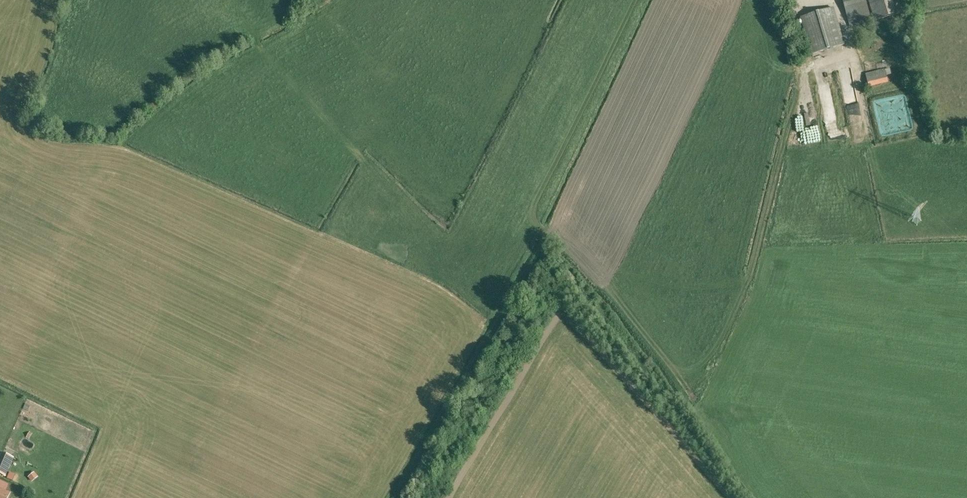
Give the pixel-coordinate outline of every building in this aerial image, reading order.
[(844,5),(849,24),(850,27),(863,23),(862,20),(871,18),(865,0),(860,0),(844,5)] [(907,11),(903,0),(868,0),(874,21),(907,11)] [(844,44),(833,8),(801,17),(812,54),(844,44)] [(870,72),(865,74),(869,87),(888,82),(886,75),(892,74),(890,68),(885,69),(878,71),(870,72)] [(850,117),(861,117),(859,83),(848,84),(850,117)] [(808,104),(809,128),(820,127),(818,104),(808,104)] [(838,122),(838,104),(828,104),(828,122),(838,122)] [(10,492),(0,488),(0,497),(8,497),(10,492)]
